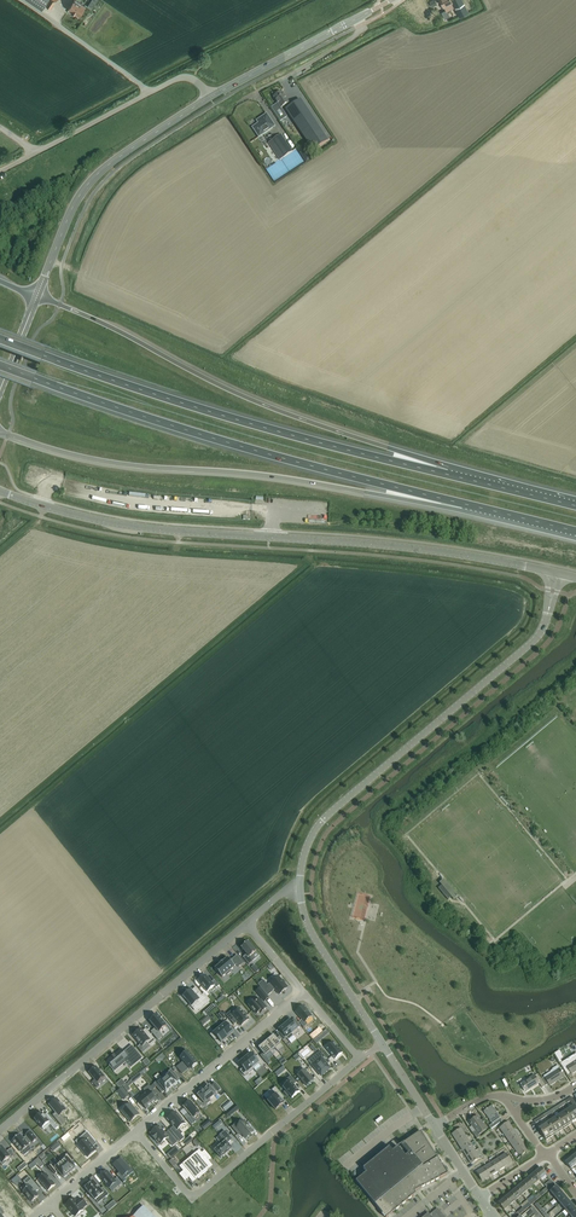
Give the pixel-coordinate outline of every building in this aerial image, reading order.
[(41,10),(48,0),(28,0),(41,10)] [(55,1),(53,0),(50,0),(46,6),(50,8),(55,1)] [(85,6),(77,0),(74,0),(68,8),(79,15),(85,6)] [(454,6),(459,15),(468,11),(463,0),(451,0),(454,6)] [(289,103),(285,97),(281,92),(273,97),(277,102),(277,103),(271,107),(280,121),(287,117),(281,108),(289,103)] [(300,99),(285,109),(309,144),(313,151),(328,141),(300,99)] [(264,115),(256,121),(259,124),(256,126),(255,125),(252,127),(259,137),(272,128),(264,115)] [(280,159),(292,151),(280,134),(271,140),(268,142),(280,159)] [(0,204),(3,210),(10,206),(7,200),(0,204)] [(458,896),(444,879),(440,883),(441,885),(451,897),(453,899),(458,896)] [(441,885),(438,888),(448,899),(451,897),(441,885)] [(248,942),(241,948),(246,954),(242,957),(249,964),(253,961),(249,957),(256,952),(248,942)] [(219,965),(215,969),(222,977),(226,973),(227,974),(231,971),(230,970),(234,966),(236,964),(238,967),(243,963),(237,955),(232,959),(233,960),(230,962),(227,958),(223,962),(222,962),(219,965)] [(205,974),(198,981),(207,992),(212,988),(214,986),(216,988),(219,985),(214,979),(211,982),(205,974)] [(263,980),(258,984),(267,995),(272,991),(275,989),(279,994),(288,987),(278,976),(268,985),(263,980)] [(188,992),(183,996),(186,1000),(189,1003),(189,1004),(191,1006),(199,1000),(203,1005),(208,1000),(209,1001),(209,1000),(204,993),(202,995),(196,987),(192,990),(191,988),(190,989),(190,990),(188,992)] [(260,987),(256,991),(264,1001),(269,998),(260,987)] [(254,1000),(248,1005),(256,1014),(259,1011),(260,1012),(261,1013),(263,1011),(267,1008),(259,999),(256,1002),(255,1000),(254,1000)] [(303,1006),(295,1012),(302,1019),(299,1022),(304,1027),(307,1025),(305,1022),(311,1016),(303,1006)] [(232,1010),(226,1015),(233,1023),(236,1021),(238,1022),(238,1023),(241,1026),(249,1019),(246,1016),(247,1015),(244,1011),(243,1012),(239,1008),(234,1012),(232,1010)] [(157,1015),(150,1021),(155,1028),(151,1031),(158,1039),(162,1036),(159,1032),(166,1026),(157,1015)] [(228,1020),(219,1027),(227,1037),(233,1032),(229,1027),(232,1025),(228,1020)] [(290,1020),(285,1025),(294,1035),(299,1031),(297,1028),(300,1026),(298,1024),(295,1026),(290,1020)] [(285,1025),(279,1029),(284,1035),(282,1037),(284,1040),(286,1038),(288,1040),(294,1035),(285,1025)] [(219,1027),(210,1034),(214,1040),(217,1038),(221,1042),(227,1037),(219,1027)] [(141,1028),(132,1035),(140,1045),(138,1047),(141,1051),(142,1049),(141,1047),(147,1042),(150,1046),(156,1041),(147,1030),(144,1032),(141,1028)] [(273,1035),(268,1039),(275,1047),(275,1048),(278,1051),(283,1047),(273,1035)] [(322,1038),(320,1035),(313,1040),(316,1043),(322,1038)] [(268,1039),(263,1043),(270,1051),(270,1052),(272,1054),(274,1052),(272,1050),(275,1048),(275,1047),(268,1039)] [(326,1047),(325,1048),(332,1056),(335,1059),(341,1054),(342,1053),(340,1050),(333,1042),(326,1047)] [(263,1043),(258,1048),(263,1053),(260,1056),(267,1064),(270,1061),(265,1056),(270,1052),(270,1051),(263,1043)] [(111,1058),(108,1061),(109,1062),(110,1064),(114,1068),(115,1069),(128,1059),(132,1063),(133,1064),(142,1057),(132,1045),(127,1049),(127,1050),(124,1053),(121,1050),(118,1052),(116,1053),(117,1054),(115,1055),(114,1054),(112,1056),(112,1057),(111,1058)] [(181,1064),(179,1066),(184,1072),(189,1068),(190,1070),(197,1063),(187,1051),(180,1058),(184,1062),(181,1064)] [(320,1057),(311,1064),(321,1076),(330,1068),(327,1064),(329,1062),(321,1051),(317,1054),(320,1057)] [(251,1053),(245,1058),(253,1068),(256,1071),(261,1067),(264,1064),(257,1055),(255,1058),(251,1053)] [(560,1063),(567,1074),(570,1072),(571,1074),(575,1071),(575,1054),(560,1063)] [(245,1058),(239,1063),(243,1068),(240,1070),(244,1076),(253,1068),(245,1058)] [(96,1066),(88,1072),(95,1080),(92,1082),(96,1088),(99,1085),(97,1082),(105,1076),(96,1066)] [(171,1069),(162,1076),(172,1087),(177,1083),(176,1081),(179,1078),(171,1069)] [(544,1077),(541,1078),(541,1079),(545,1086),(548,1084),(550,1086),(558,1080),(564,1076),(564,1077),(564,1076),(561,1071),(559,1069),(545,1078),(544,1077)] [(305,1070),(298,1076),(306,1086),(313,1080),(305,1070)] [(542,1088),(545,1086),(541,1079),(541,1078),(538,1073),(535,1075),(534,1074),(526,1080),(521,1083),(523,1087),(523,1088),(524,1088),(526,1091),(532,1087),(532,1088),(539,1083),(542,1088)] [(289,1081),(283,1087),(286,1090),(284,1092),(287,1096),(289,1094),(292,1098),(299,1092),(293,1085),(296,1082),(291,1075),(287,1078),(289,1081)] [(162,1076),(154,1084),(161,1093),(164,1090),(166,1092),(172,1087),(162,1076)] [(122,1079),(116,1084),(120,1088),(125,1083),(122,1079)] [(198,1095),(204,1102),(204,1103),(205,1103),(205,1102),(207,1104),(210,1101),(208,1099),(216,1093),(215,1092),(217,1091),(218,1092),(221,1089),(215,1083),(212,1085),(213,1086),(212,1087),(211,1087),(209,1085),(209,1086),(198,1095)] [(144,1093),(143,1094),(151,1104),(157,1100),(154,1096),(151,1092),(154,1090),(149,1085),(146,1087),(148,1090),(144,1093)] [(274,1093),(266,1099),(275,1110),(283,1103),(281,1100),(284,1097),(275,1087),(272,1090),(274,1093)] [(122,1088),(117,1092),(123,1099),(128,1095),(122,1088)] [(143,1094),(137,1099),(146,1109),(151,1104),(143,1094)] [(566,1100),(568,1103),(570,1101),(572,1105),(575,1103),(571,1096),(566,1100)] [(57,1099),(49,1105),(56,1112),(52,1115),(61,1125),(66,1121),(61,1114),(66,1110),(57,1099)] [(190,1101),(184,1107),(188,1112),(184,1116),(191,1125),(196,1121),(195,1119),(193,1118),(199,1113),(190,1101)] [(130,1103),(121,1111),(130,1122),(139,1115),(136,1110),(135,1110),(133,1108),(134,1108),(130,1103)] [(236,1105),(229,1110),(233,1114),(239,1108),(236,1105)] [(495,1109),(492,1105),(487,1108),(486,1109),(484,1111),(492,1123),(488,1126),(491,1129),(502,1121),(500,1118),(500,1117),(496,1111),(495,1111),(494,1110),(495,1109)] [(575,1121),(575,1119),(570,1109),(569,1108),(565,1111),(572,1123),(575,1121)] [(568,1126),(572,1123),(565,1111),(560,1114),(568,1126)] [(176,1112),(167,1119),(174,1126),(170,1129),(180,1142),(184,1138),(181,1134),(182,1133),(179,1128),(185,1123),(176,1112)] [(41,1113),(34,1119),(38,1123),(39,1125),(43,1129),(50,1124),(55,1130),(58,1127),(47,1113),(44,1115),(43,1115),(41,1113)] [(564,1129),(568,1126),(560,1114),(556,1117),(564,1129)] [(477,1116),(469,1121),(476,1131),(473,1133),(477,1139),(480,1136),(479,1134),(486,1129),(482,1123),(485,1121),(483,1118),(480,1120),(477,1116)] [(559,1131),(564,1129),(556,1117),(551,1119),(559,1131)] [(555,1134),(559,1131),(551,1119),(547,1122),(555,1134)] [(234,1124),(231,1127),(237,1134),(240,1132),(245,1138),(249,1135),(253,1132),(250,1128),(247,1125),(244,1121),(240,1124),(236,1127),(234,1124)] [(505,1135),(513,1129),(508,1122),(499,1128),(505,1135)] [(550,1137),(555,1134),(547,1122),(543,1125),(549,1136),(550,1137)] [(546,1140),(550,1137),(549,1136),(543,1125),(538,1128),(546,1140)] [(159,1126),(150,1133),(152,1135),(151,1135),(156,1141),(157,1141),(160,1144),(166,1139),(173,1146),(178,1142),(168,1131),(165,1134),(159,1126)] [(457,1141),(465,1136),(461,1128),(452,1134),(457,1141)] [(510,1142),(518,1136),(513,1129),(505,1135),(510,1142)] [(20,1134),(12,1141),(21,1152),(24,1155),(28,1151),(26,1148),(29,1145),(28,1144),(31,1142),(32,1143),(37,1139),(30,1131),(25,1135),(26,1136),(23,1138),(20,1134)] [(225,1141),(214,1150),(221,1158),(232,1149),(228,1144),(227,1143),(228,1142),(232,1139),(225,1131),(220,1135),(225,1141)] [(420,1131),(400,1145),(401,1145),(408,1154),(405,1156),(398,1147),(398,1146),(392,1151),(389,1147),(363,1168),(363,1169),(363,1168),(366,1172),(356,1181),(370,1199),(385,1216),(387,1216),(389,1215),(387,1213),(405,1198),(407,1200),(406,1200),(407,1201),(415,1194),(414,1191),(448,1174),(446,1170),(447,1169),(448,1169),(445,1166),(444,1167),(420,1131)] [(82,1141),(77,1145),(87,1157),(95,1150),(91,1144),(94,1141),(87,1132),(79,1138),(82,1141)] [(461,1149),(470,1143),(465,1136),(457,1141),(461,1149)] [(515,1149),(523,1143),(518,1136),(510,1142),(515,1149)] [(466,1156),(475,1150),(470,1143),(461,1149),(466,1156)] [(520,1156),(528,1150),(523,1143),(515,1149),(520,1156)] [(0,1146),(0,1163),(2,1165),(3,1165),(2,1165),(6,1161),(6,1162),(7,1162),(6,1160),(10,1156),(11,1158),(15,1154),(10,1149),(7,1152),(4,1149),(1,1145),(0,1146)] [(199,1151),(190,1159),(203,1174),(207,1170),(208,1168),(211,1165),(207,1161),(211,1158),(204,1150),(202,1152),(201,1153),(200,1152),(199,1151)] [(471,1163),(480,1158),(475,1150),(466,1156),(471,1163)] [(68,1152),(59,1160),(70,1173),(76,1168),(71,1162),(74,1159),(68,1152)] [(504,1166),(512,1162),(506,1153),(498,1158),(504,1166)] [(575,1165),(575,1164),(575,1163),(571,1157),(565,1162),(571,1169),(575,1165)] [(497,1171),(504,1166),(498,1158),(491,1162),(497,1171)] [(118,1160),(113,1164),(119,1172),(116,1174),(124,1184),(127,1182),(126,1180),(135,1173),(126,1162),(125,1163),(122,1159),(119,1162),(118,1160)] [(183,1171),(179,1174),(184,1180),(187,1178),(189,1176),(193,1181),(196,1178),(197,1177),(198,1177),(198,1178),(203,1174),(190,1159),(180,1166),(183,1169),(184,1170),(183,1171)] [(52,1163),(48,1166),(54,1174),(58,1171),(64,1178),(70,1173),(59,1160),(53,1165),(52,1163)] [(489,1176),(497,1171),(491,1162),(484,1167),(489,1176)] [(482,1181),(489,1176),(484,1167),(476,1172),(482,1181)] [(540,1179),(541,1178),(546,1174),(541,1167),(535,1173),(540,1179)] [(107,1171),(100,1177),(109,1188),(116,1182),(119,1185),(119,1186),(122,1183),(117,1177),(114,1180),(110,1175),(107,1171)] [(46,1173),(38,1179),(48,1191),(55,1185),(46,1173)] [(534,1184),(540,1179),(535,1173),(529,1178),(534,1184)] [(23,1191),(31,1202),(39,1196),(35,1192),(31,1187),(35,1184),(29,1177),(23,1181),(25,1184),(28,1187),(23,1191)] [(528,1189),(534,1184),(529,1178),(522,1183),(528,1189)] [(93,1181),(85,1188),(95,1200),(95,1199),(98,1203),(102,1199),(100,1196),(103,1193),(105,1196),(108,1194),(109,1194),(103,1187),(100,1190),(93,1181)] [(522,1194),(528,1189),(522,1183),(516,1188),(522,1194)] [(555,1197),(561,1192),(556,1186),(551,1190),(550,1191),(555,1197)] [(516,1200),(522,1194),(516,1188),(510,1193),(516,1200)] [(560,1203),(566,1198),(561,1192),(555,1197),(560,1203)] [(510,1205),(516,1200),(510,1193),(504,1198),(510,1205)] [(74,1198),(66,1205),(75,1216),(83,1210),(82,1209),(87,1205),(81,1198),(77,1202),(74,1198)] [(504,1210),(510,1205),(504,1198),(498,1203),(504,1210)] [(565,1209),(571,1204),(566,1198),(560,1203),(565,1209)] [(575,1211),(575,1210),(571,1204),(565,1209),(570,1215),(575,1211)] [(143,1205),(137,1212),(132,1216),(155,1216),(143,1205)] [(539,1211),(543,1215),(545,1212),(547,1210),(544,1206),(539,1211)] [(533,1208),(531,1210),(531,1211),(527,1214),(530,1216),(534,1214),(534,1215),(537,1212),(533,1208)]
